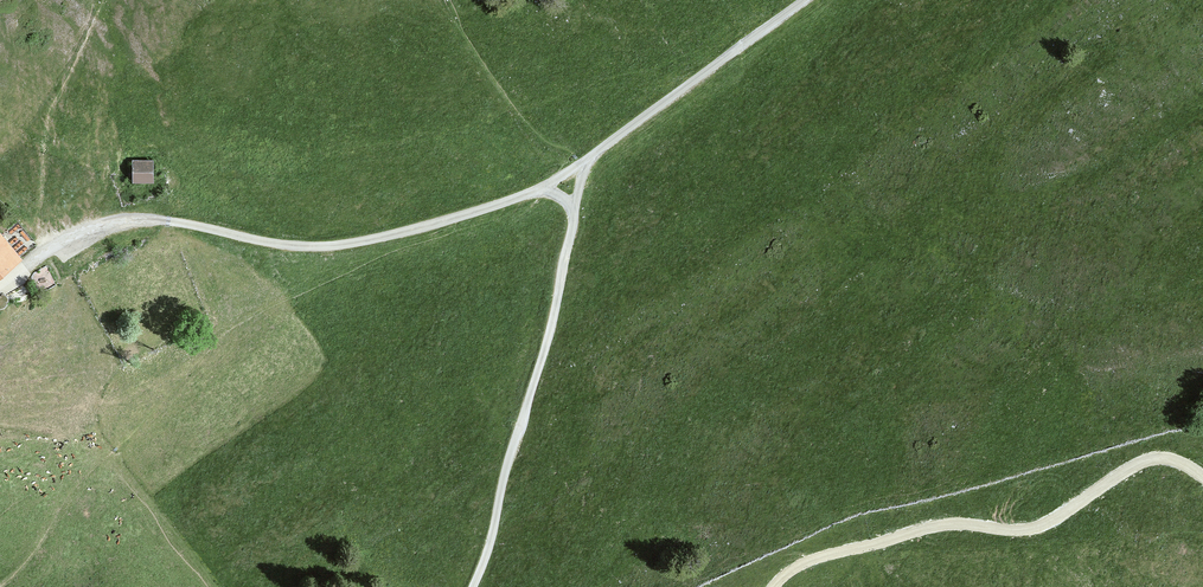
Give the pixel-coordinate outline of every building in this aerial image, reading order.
[(150,161),(130,160),(129,182),(150,183),(150,161)] [(0,236),(0,277),(20,259),(0,236)]
